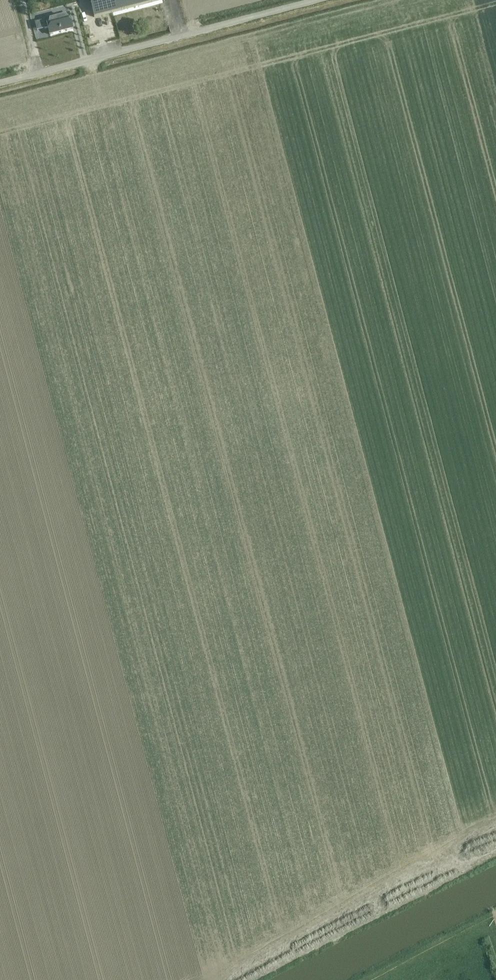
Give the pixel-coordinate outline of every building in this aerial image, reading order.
[(121,0),(90,0),(94,17),(123,9),(121,0)] [(123,9),(159,0),(121,0),(123,9)] [(152,13),(153,19),(164,16),(163,11),(152,13)] [(73,28),(69,14),(46,20),(50,34),(73,28)]
